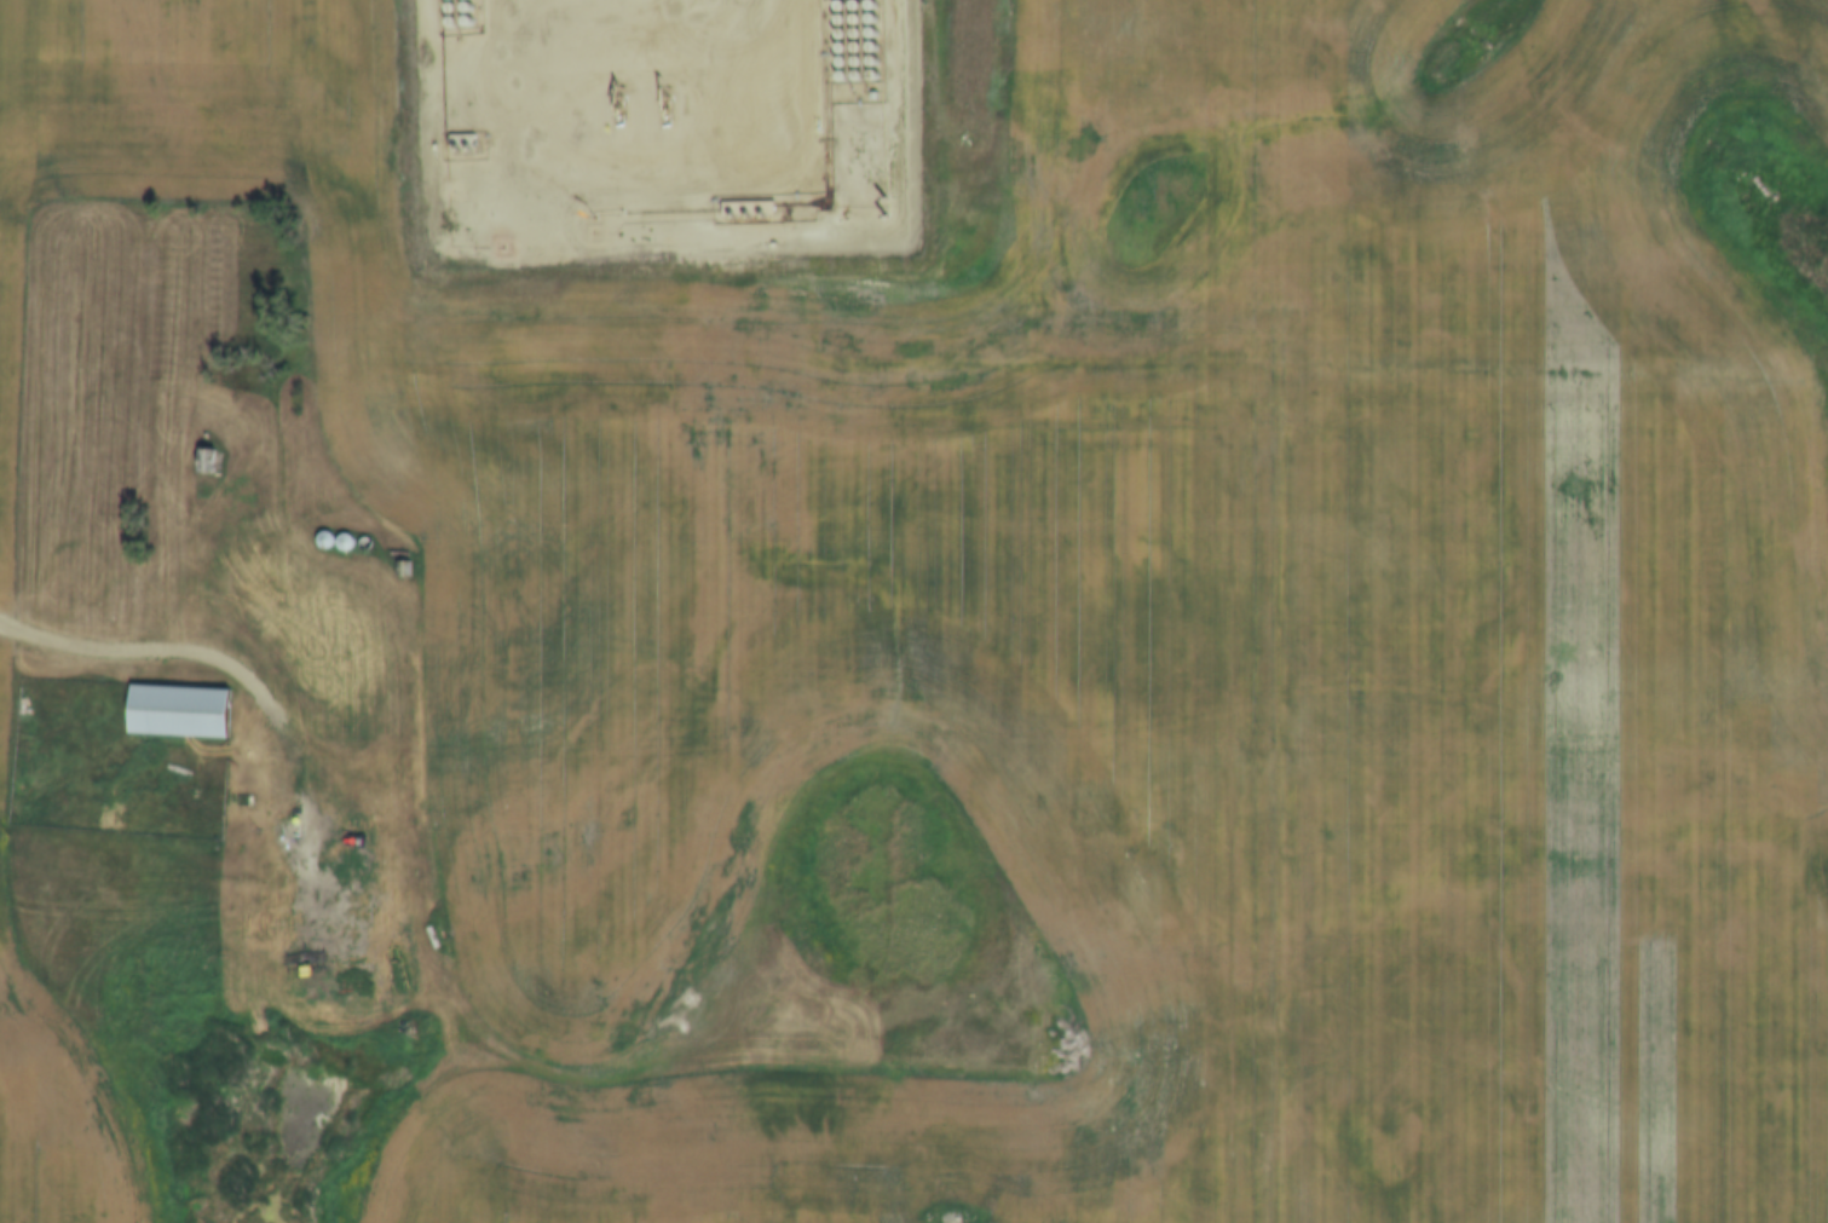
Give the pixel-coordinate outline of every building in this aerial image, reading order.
[(222,738),(223,689),(125,685),(123,735),(222,738)]
